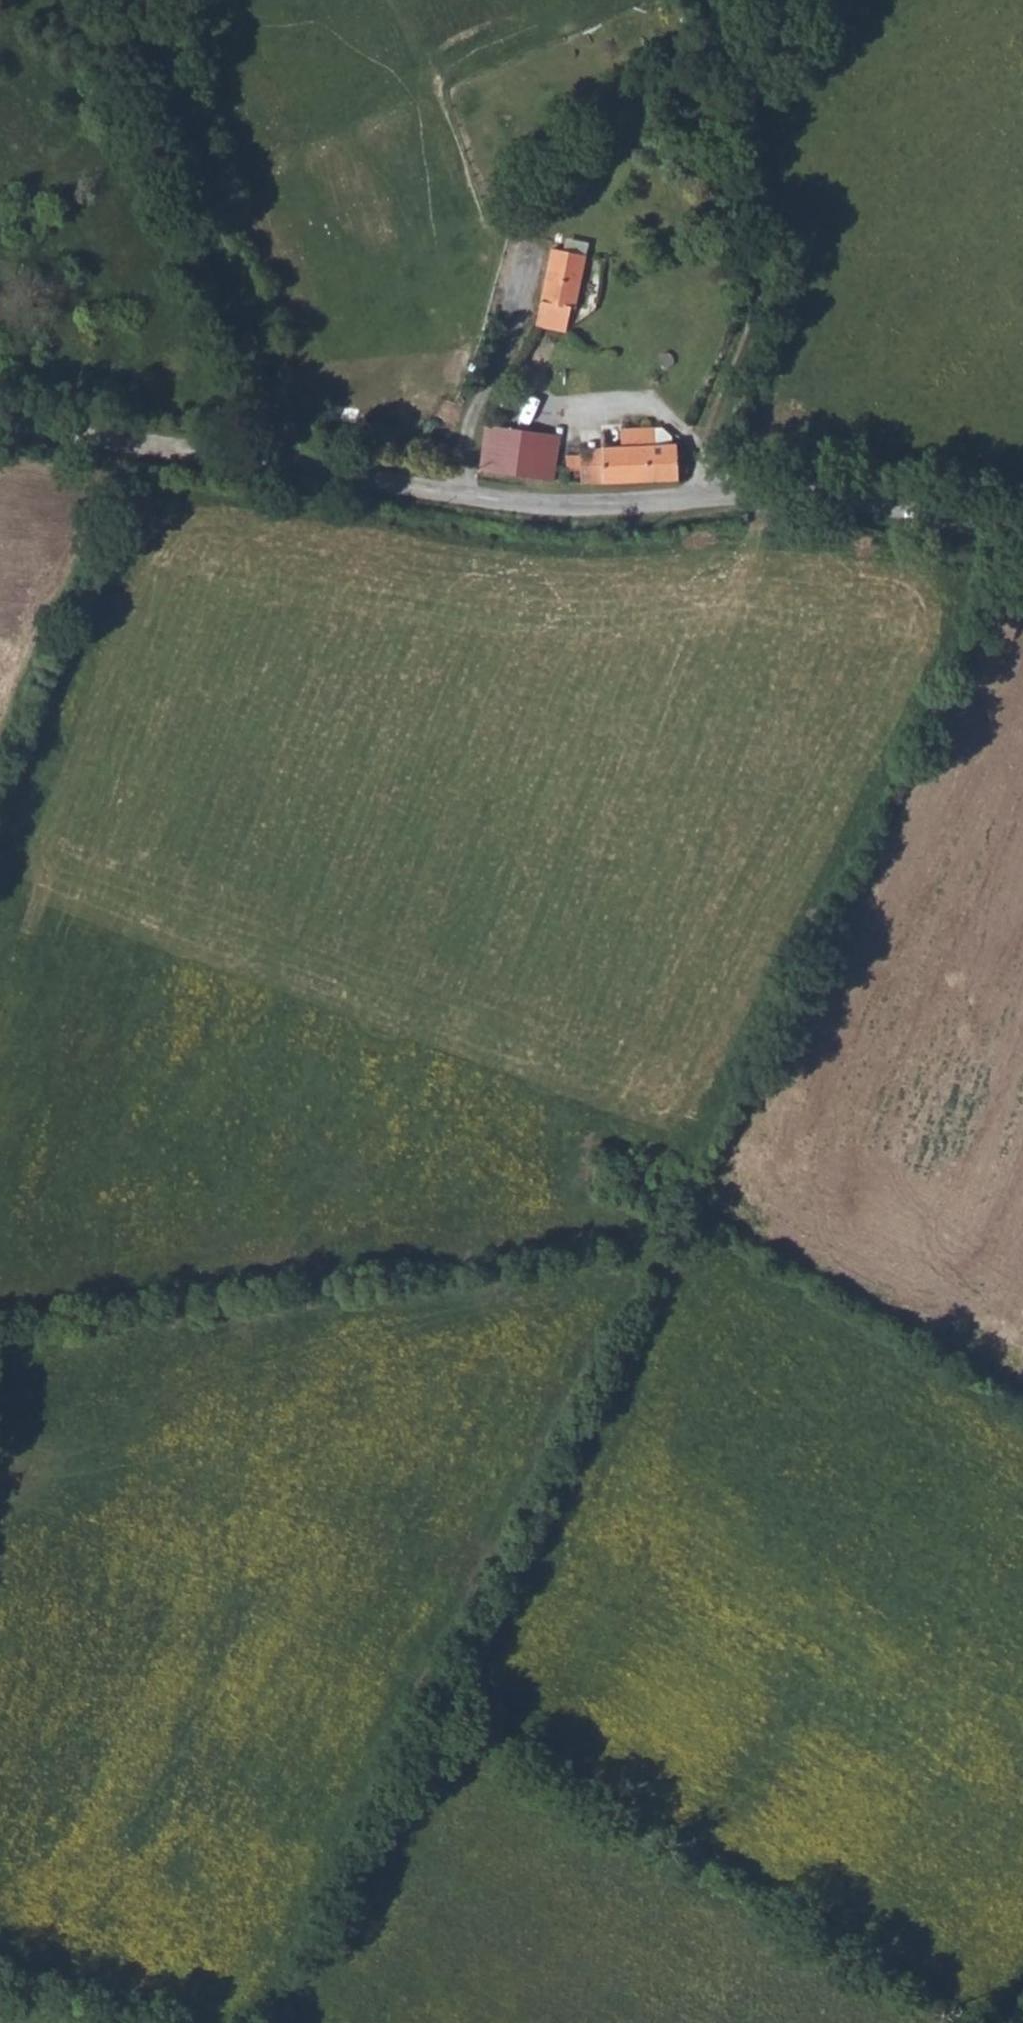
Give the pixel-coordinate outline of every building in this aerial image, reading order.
[(521,314),(550,320),(557,295),(562,295),(576,243),(541,236),(523,310),(521,314)] [(452,465),(508,472),(517,422),(479,416),(463,413),(452,465)] [(546,477),(551,476),(663,478),(665,461),(665,439),(645,439),(645,422),(615,421),(610,423),(576,422),(574,439),(562,439),(560,451),(548,450),(546,477)] [(508,472),(526,475),(535,425),(517,422),(508,472)]
